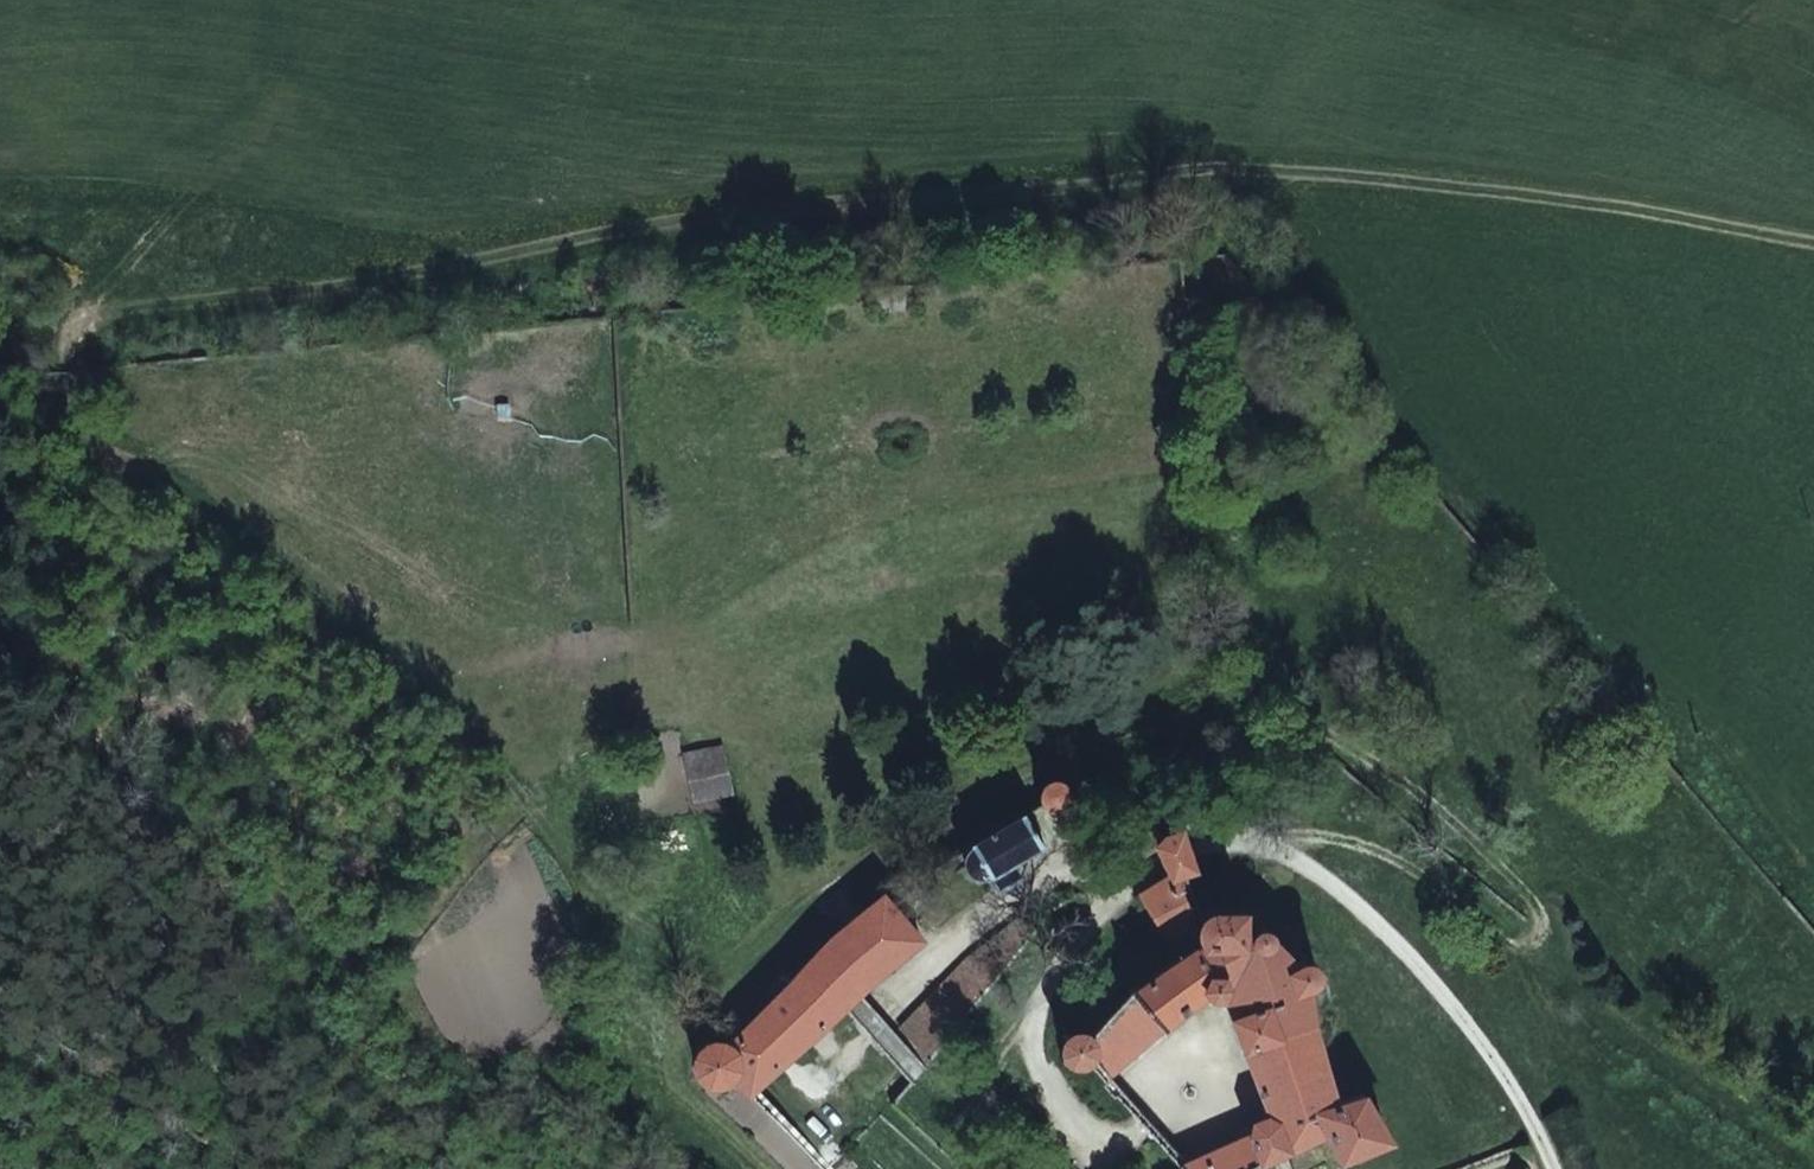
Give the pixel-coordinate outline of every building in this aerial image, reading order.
[(695,797),(722,789),(731,786),(720,744),(683,755),(695,797)] [(1065,806),(1070,799),(1072,790),(1068,781),(1059,775),(1050,775),(1042,780),(1037,789),(1038,799),(1043,805),(1050,809),(1058,809),(1065,806)] [(1016,812),(965,844),(960,852),(958,861),(961,870),(968,877),(976,880),(986,879),(993,892),(1017,878),(1010,866),(1038,849),(1016,812)] [(1238,1165),(1268,1155),(1277,1152),(1285,1149),(1321,1136),(1334,1163),(1380,1135),(1357,1090),(1333,1098),(1301,1023),(1302,991),(1310,984),(1315,974),(1313,964),(1306,955),(1295,952),(1285,954),(1274,921),(1269,916),(1263,914),(1256,915),(1251,920),(1249,927),(1251,936),(1243,935),(1242,909),(1205,910),(1198,914),(1181,870),(1186,867),(1182,853),(1174,834),(1168,835),(1154,840),(1165,874),(1141,884),(1163,938),(1193,928),(1195,944),(1115,978),(1083,1030),(1072,1027),(1062,1030),(1055,1038),(1052,1048),(1056,1058),(1063,1065),(1073,1068),(1084,1064),(1094,1074),(1197,995),(1219,999),(1243,1053),(1268,1116),(1265,1118),(1264,1116),(1249,1120),(1244,1130),(1170,1158),(1180,1168),(1239,1168),(1238,1165)] [(732,1079),(745,1093),(916,942),(878,898),(861,909),(819,935),(730,1052),(720,1047),(709,1048),(700,1054),(696,1063),(697,1074),(703,1083),(713,1087),(723,1086),(732,1079)] [(1013,918),(961,955),(989,984),(1026,939),(1013,918)] [(989,984),(961,955),(897,1029),(925,1062),(989,984)]
